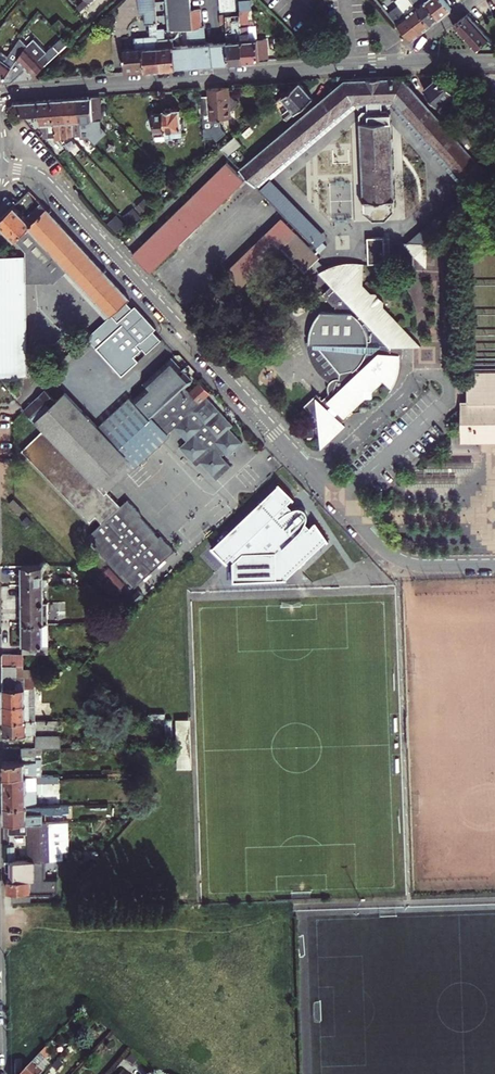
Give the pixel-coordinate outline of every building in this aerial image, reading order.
[(160,67),(157,27),(155,0),(139,0),(140,13),(145,12),(146,22),(149,21),(150,34),(134,36),(135,47),(124,48),(126,69),(160,67)] [(167,28),(186,26),(188,43),(205,41),(204,25),(201,25),(199,8),(190,9),(189,0),(165,0),(167,28)] [(235,8),(235,0),(220,0),(220,9),(235,8)] [(240,19),(243,60),(267,58),(266,36),(256,37),(256,28),(248,29),(247,9),(251,9),(250,0),(238,0),(240,19)] [(430,24),(415,6),(410,0),(395,0),(398,3),(421,31),(430,24)] [(430,24),(439,17),(426,0),(421,0),(415,6),(430,24)] [(439,17),(451,7),(445,0),(426,0),(439,17)] [(421,31),(398,3),(393,8),(388,11),(411,40),(421,31)] [(492,41),(469,16),(466,13),(452,24),(477,51),(494,50),(494,44),(492,41)] [(59,31),(66,25),(59,16),(52,23),(59,31)] [(227,39),(228,61),(243,60),(240,19),(231,19),(233,39),(227,39)] [(157,27),(160,67),(213,63),(211,42),(205,42),(205,41),(188,43),(173,44),(173,36),(164,37),(164,36),(162,37),(161,27),(157,27)] [(27,42),(17,57),(25,66),(33,74),(68,41),(62,35),(48,49),(35,35),(27,42)] [(21,37),(7,54),(1,48),(0,50),(0,81),(17,57),(27,42),(21,37)] [(211,41),(211,42),(213,63),(228,61),(227,39),(221,40),(211,41)] [(17,57),(0,81),(11,80),(25,66),(17,57)] [(453,90),(439,74),(423,88),(445,113),(450,108),(443,100),(453,90)] [(255,183),(352,102),(354,102),(367,102),(367,110),(361,110),(359,114),(364,208),(374,216),(386,216),(395,207),(390,112),(387,109),(382,109),(382,101),(393,101),(478,196),(494,181),(402,77),(381,77),(381,76),(365,77),(365,78),(343,79),(243,164),(240,167),(248,176),(255,183)] [(297,81),(280,95),(289,106),(281,113),(285,118),(311,97),(297,81)] [(208,99),(200,100),(202,124),(210,124),(213,121),(212,116),(230,115),(229,108),(236,99),(228,92),(227,84),(210,86),(210,92),(207,93),(208,99)] [(100,118),(99,94),(90,95),(92,117),(99,121),(99,118),(100,118)] [(90,95),(76,96),(80,134),(80,137),(87,136),(92,142),(105,130),(99,125),(99,121),(92,117),(90,95)] [(76,96),(63,97),(67,135),(80,134),(76,96)] [(67,135),(63,97),(51,98),(54,136),(58,139),(61,139),(67,135)] [(54,136),(51,98),(37,99),(39,123),(40,133),(46,140),(58,139),(54,136)] [(14,101),(31,123),(39,123),(37,99),(14,101)] [(382,109),(387,109),(390,105),(393,101),(382,101),(382,109)] [(393,101),(390,105),(464,189),(474,200),(478,196),(393,101)] [(352,102),(255,183),(259,187),(272,177),(357,106),(354,102),(352,102)] [(367,102),(354,102),(357,106),(361,110),(367,110),(367,102)] [(154,131),(164,130),(164,134),(163,134),(163,137),(182,135),(181,127),(184,125),(184,120),(181,117),(180,107),(174,108),(171,106),(167,106),(164,109),(152,109),(154,131)] [(460,127),(454,132),(470,150),(476,145),(460,127)] [(246,144),(236,132),(231,136),(220,146),(230,157),(233,155),(246,144)] [(243,164),(233,155),(230,157),(240,167),(243,164)] [(227,161),(133,253),(149,270),(243,178),(227,161)] [(170,171),(166,174),(176,186),(180,182),(170,171)] [(262,190),(259,187),(255,183),(248,176),(240,184),(258,203),(267,195),(262,190)] [(267,195),(310,241),(318,235),(327,245),(332,240),(272,177),(259,187),(262,190),(267,195)] [(464,189),(405,242),(427,243),(440,231),(444,227),(474,200),(464,189)] [(0,218),(0,222),(14,238),(27,227),(33,221),(16,203),(0,218)] [(127,300),(129,298),(106,272),(47,208),(33,221),(27,227),(63,266),(109,316),(111,314),(116,320),(102,331),(107,337),(97,347),(123,375),(139,360),(134,355),(142,347),(146,352),(161,338),(153,329),(155,326),(134,303),(131,305),(127,300)] [(283,219),(228,272),(240,285),(282,246),(306,271),(312,265),(317,260),(320,258),(283,219)] [(27,227),(14,238),(18,242),(18,256),(20,373),(25,373),(24,278),(51,277),(63,266),(27,227)] [(310,241),(320,252),(327,245),(318,235),(310,241)] [(384,235),(367,236),(369,262),(385,261),(384,235)] [(413,255),(427,243),(405,242),(401,242),(413,255)] [(427,243),(413,255),(427,269),(427,243)] [(0,256),(0,373),(20,373),(18,256),(0,256)] [(317,260),(312,265),(321,274),(327,270),(317,260)] [(365,298),(370,294),(367,291),(367,263),(359,262),(350,262),(342,264),(335,267),(365,298)] [(386,387),(393,394),(395,390),(398,386),(401,377),(403,368),(404,359),(400,358),(400,351),(409,351),(409,336),(386,311),(386,307),(379,299),(375,300),(370,294),(365,298),(335,267),(327,270),(321,274),(333,287),(324,296),(337,309),(339,309),(339,316),(326,316),(318,324),(315,329),(313,334),(317,334),(317,352),(324,353),(343,375),(344,380),(343,381),(340,381),(337,382),(334,383),(332,385),(330,390),(331,396),(325,401),(319,394),(307,405),(322,423),(324,449),(348,427),(344,423),(349,419),(350,420),(356,415),(371,400),(376,400),(376,395),(386,387)] [(317,334),(313,334),(312,340),(311,346),(311,353),(313,359),(314,363),(318,370),(323,377),(332,385),(334,383),(337,382),(340,381),(343,381),(344,380),(343,375),(324,353),(317,352),(317,334)] [(409,336),(409,351),(423,351),(410,337),(409,336)] [(184,386),(193,377),(173,355),(147,380),(150,384),(135,398),(169,433),(175,428),(186,439),(180,446),(197,464),(200,462),(216,479),(231,465),(221,454),(224,451),(227,455),(242,441),(230,428),(233,424),(207,396),(200,402),(184,386)] [(468,400),(494,399),(494,370),(467,371),(468,400)] [(48,385),(36,396),(47,407),(59,396),(48,385)] [(108,491),(135,465),(97,426),(64,392),(59,396),(47,407),(34,419),(43,429),(22,449),(90,521),(95,516),(101,522),(88,534),(94,541),(93,543),(121,573),(122,571),(135,585),(175,549),(161,534),(159,535),(140,515),(142,513),(127,498),(121,504),(108,491)] [(97,426),(135,465),(136,465),(169,434),(169,433),(135,398),(132,394),(97,426)] [(36,396),(23,408),(34,419),(47,407),(36,396)] [(494,440),(494,399),(468,400),(461,400),(462,441),(494,440)] [(479,458),(439,458),(430,458),(430,466),(470,466),(479,466),(479,458)] [(297,501),(293,497),(280,483),(220,540),(227,547),(223,550),(234,560),(297,501)] [(23,507),(13,497),(8,502),(18,512),(23,507)] [(21,564),(21,582),(44,582),(44,564),(21,564)] [(44,582),(21,582),(22,602),(44,601),(44,582)] [(22,602),(22,622),(44,621),(44,601),(22,602)] [(44,621),(22,622),(23,651),(23,652),(48,652),(47,621),(44,621)] [(23,652),(1,652),(2,698),(2,702),(35,702),(34,667),(24,667),(24,653),(23,652)] [(35,702),(2,702),(2,720),(40,719),(41,702),(35,702)] [(40,719),(2,720),(2,734),(36,733),(36,725),(58,725),(58,719),(40,719)] [(36,747),(61,746),(61,734),(35,735),(36,747)] [(3,761),(3,776),(49,775),(48,769),(42,769),(42,760),(37,760),(36,747),(22,747),(22,761),(3,761)] [(49,775),(3,776),(3,791),(38,790),(38,782),(54,782),(54,775),(49,775)] [(38,790),(3,791),(3,805),(38,804),(38,796),(55,796),(55,789),(38,790)] [(3,805),(3,822),(27,821),(33,821),(38,821),(38,812),(61,811),(60,804),(38,804),(3,805)] [(62,838),(61,820),(38,821),(33,821),(33,830),(28,830),(29,859),(44,859),(54,859),(54,838),(62,838)] [(10,879),(7,879),(7,891),(31,891),(31,893),(54,894),(57,890),(57,887),(62,887),(61,879),(57,879),(57,878),(44,878),(44,865),(28,864),(29,859),(9,860),(10,879)] [(47,1045),(51,1049),(55,1046),(50,1041),(47,1045)] [(47,1045),(22,1072),(19,1073),(39,1073),(49,1063),(45,1059),(53,1051),(51,1049),(47,1045)]
